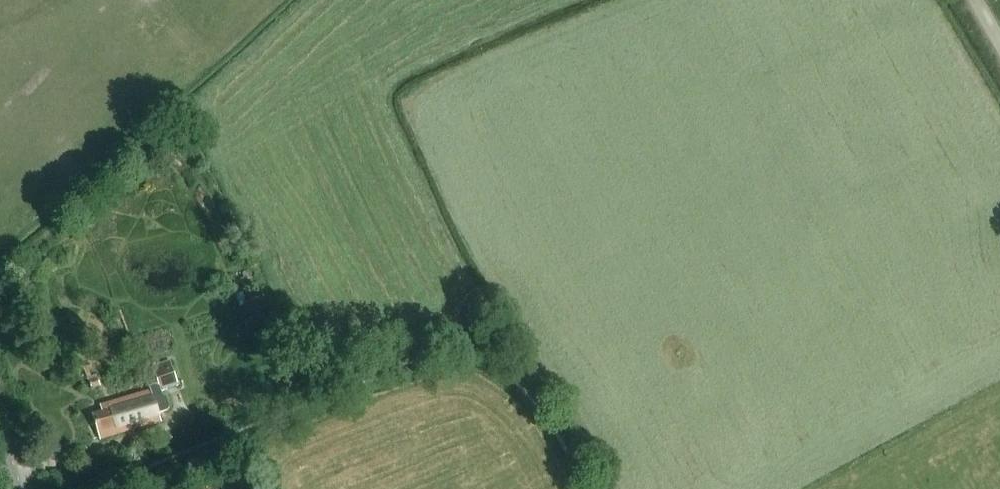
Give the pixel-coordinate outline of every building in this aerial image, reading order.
[(260,320),(272,316),(265,296),(253,300),(260,320)] [(101,406),(103,412),(93,415),(101,440),(162,422),(159,413),(168,410),(170,406),(166,398),(163,395),(161,391),(177,386),(170,361),(153,366),(159,384),(150,387),(151,391),(101,406)] [(97,378),(89,381),(92,389),(100,386),(97,378)]
